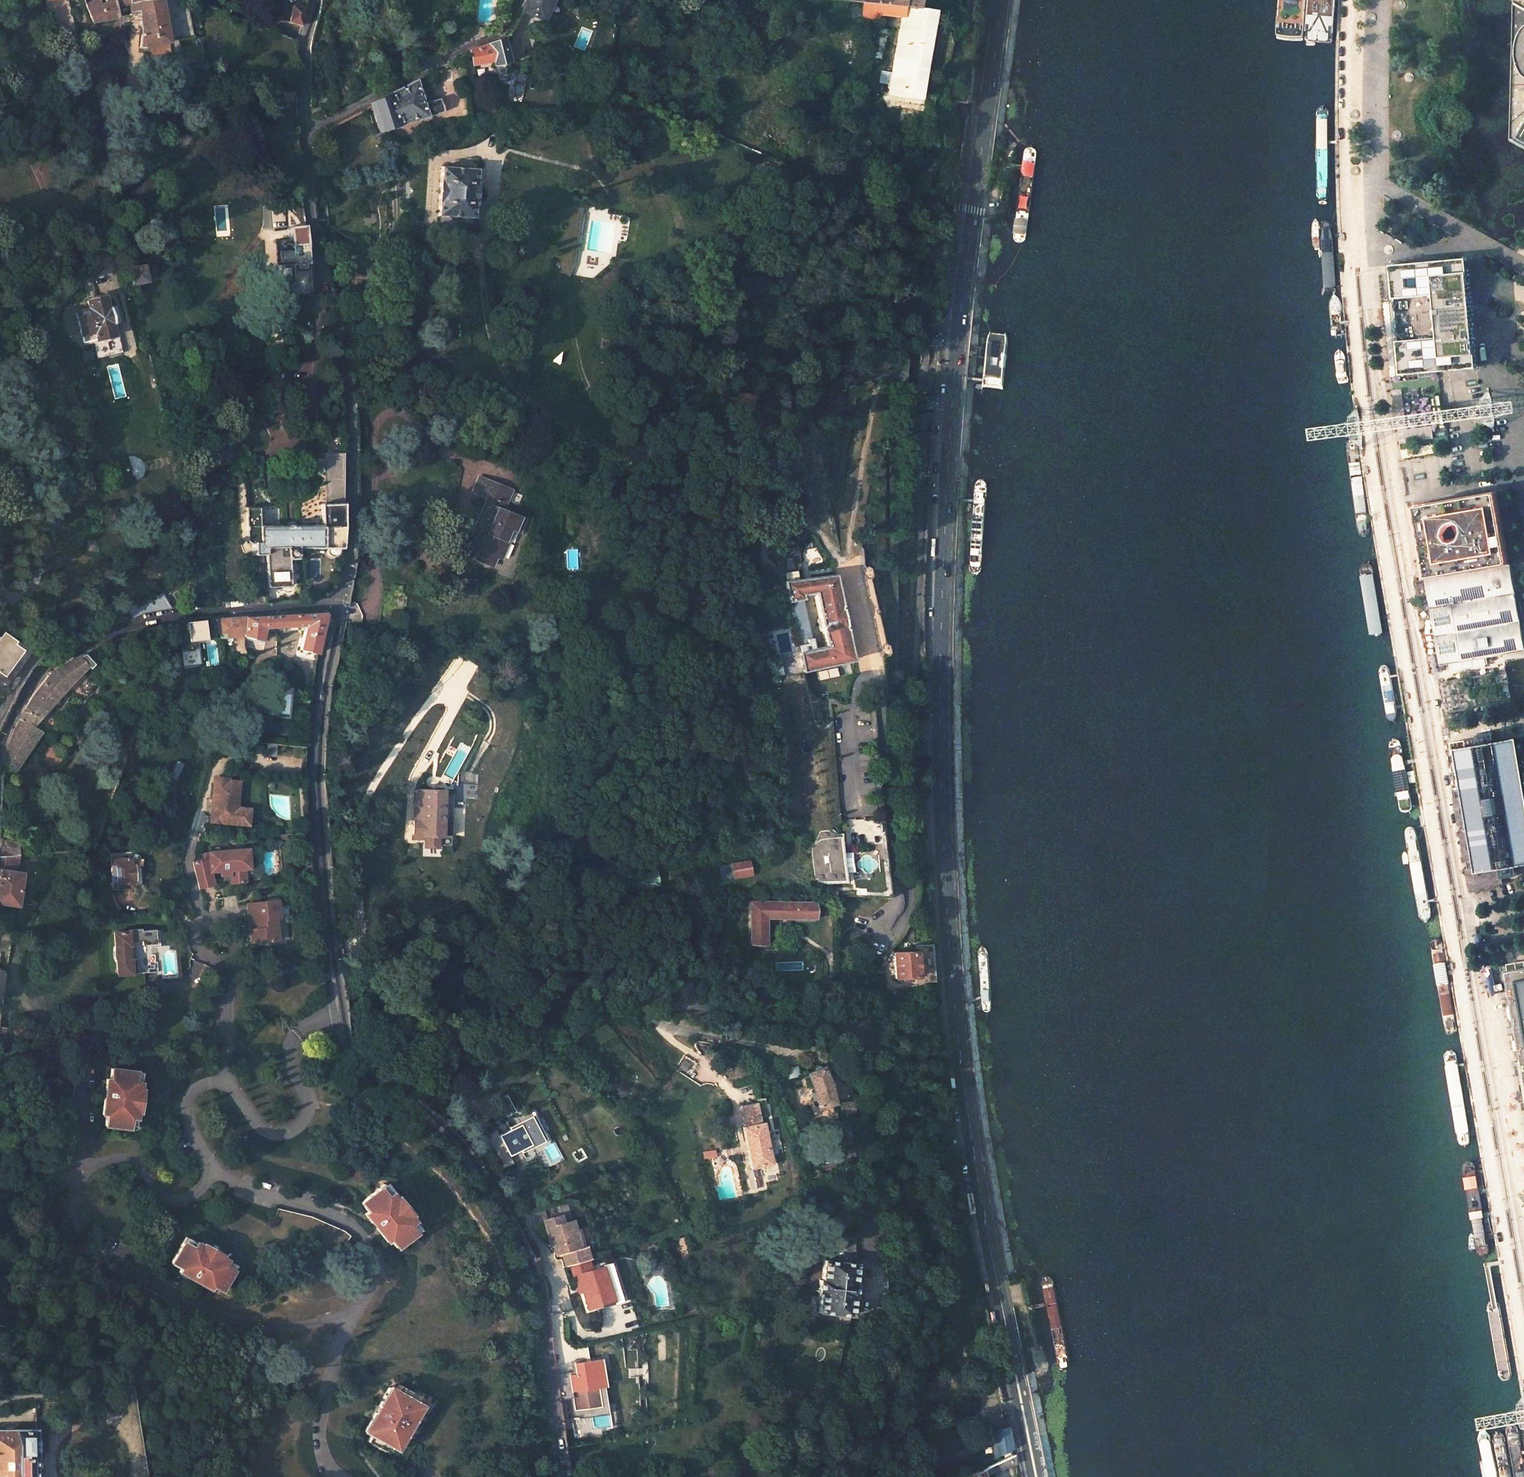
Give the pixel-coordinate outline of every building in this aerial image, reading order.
[(106,5),(101,5),(100,0),(96,0),(86,2),(90,22),(117,18),(115,7),(129,5),(131,15),(138,14),(143,36),(140,36),(139,49),(145,49),(145,47),(170,44),(161,0),(105,0),(106,5)] [(552,0),(525,0),(519,12),(542,22),(552,0)] [(878,4),(904,7),(919,9),(920,0),(847,0),(847,1),(864,3),(878,4)] [(973,3),(962,1),(960,13),(971,15),(973,3)] [(864,3),(863,10),(876,13),(878,4),(864,3)] [(876,13),(877,13),(900,17),(889,94),(901,97),(920,100),(934,10),(919,9),(904,7),(878,4),(876,13)] [(302,22),(304,7),(294,5),(290,22),(296,25),(298,25),(300,24),(301,24),(301,23),(302,22)] [(470,63),(490,60),(491,65),(507,62),(503,38),(490,43),(471,51),(468,52),(470,63)] [(382,128),(396,125),(396,123),(422,116),(422,117),(441,112),(437,99),(419,103),(413,83),(408,86),(370,105),(378,129),(382,128)] [(313,118),(315,118),(321,115),(319,104),(310,106),(311,115),(313,118)] [(1322,107),(1317,110),(1319,201),(1324,204),(1328,205),(1330,200),(1329,112),(1326,108),(1322,107)] [(1029,150),(1025,154),(1013,240),(1018,245),(1023,245),(1028,240),(1039,157),(1037,151),(1032,149),(1029,150)] [(476,170),(440,167),(436,215),(472,219),(473,205),(474,205),(476,184),(475,183),(476,170)] [(305,236),(293,236),(293,245),(289,245),(287,242),(283,242),(281,245),(281,250),(276,250),(277,260),(282,260),(282,264),(290,264),(291,290),(295,290),(295,293),(304,292),(304,290),(308,290),(305,243),(305,236)] [(1477,367),(1467,258),(1391,265),(1401,374),(1435,371),(1477,367)] [(148,265),(126,271),(129,285),(152,280),(154,276),(151,267),(148,265)] [(107,307),(104,295),(85,299),(88,308),(74,311),(80,334),(93,331),(95,339),(113,335),(110,322),(113,321),(109,306),(107,307)] [(925,335),(920,335),(919,343),(941,346),(941,336),(925,335)] [(748,409),(750,408),(752,407),(754,403),(753,400),(751,397),(748,396),(744,394),(741,394),(738,396),(736,400),(736,403),(738,407),(740,408),(742,409),(744,409),(748,409)] [(923,407),(922,412),(935,413),(937,398),(922,397),(922,407),(923,407)] [(258,526),(258,509),(244,508),(245,538),(248,542),(251,542),(252,553),(262,553),(263,585),(287,586),(287,559),(296,559),(296,548),(324,548),(324,550),(326,553),(328,554),(330,555),(333,554),(335,553),(336,550),(336,548),(339,548),(340,539),(342,522),(341,453),(318,453),(319,526),(258,526)] [(523,522),(502,513),(511,492),(478,477),(471,492),(485,498),(475,523),(481,526),(476,539),(468,557),(491,567),(495,558),(500,560),(508,543),(504,542),(510,530),(513,531),(519,534),(523,522)] [(1509,564),(1497,491),(1414,505),(1422,554),(1437,558),(1440,576),(1509,564)] [(475,523),(469,536),(476,539),(481,526),(475,523)] [(513,531),(510,530),(504,542),(508,543),(513,531)] [(1440,576),(1437,558),(1422,554),(1426,579),(1440,576)] [(1511,564),(1509,564),(1440,576),(1426,579),(1441,665),(1523,651),(1523,641),(1522,632),(1515,590),(1511,564)] [(1362,567),(1361,571),(1370,630),(1373,635),(1378,637),(1382,635),(1385,629),(1374,570),(1371,565),(1365,565),(1362,567)] [(783,582),(802,671),(851,661),(833,576),(783,582)] [(475,583),(462,581),(460,593),(474,594),(475,583)] [(383,589),(379,616),(400,619),(402,607),(404,607),(406,597),(403,596),(403,594),(401,593),(402,586),(390,585),(390,590),(383,589)] [(154,595),(152,590),(126,606),(131,616),(138,612),(167,607),(159,592),(154,595)] [(231,618),(231,623),(230,634),(261,640),(263,627),(296,625),(300,630),(295,647),(314,654),(323,613),(231,618)] [(175,622),(178,650),(192,648),(191,640),(210,638),(208,620),(175,622)] [(21,649),(4,637),(0,642),(0,674),(2,676),(21,649)] [(107,665),(115,655),(103,645),(96,647),(82,661),(77,655),(49,672),(35,690),(24,709),(25,711),(21,719),(32,726),(87,665),(101,677),(109,666),(107,665)] [(25,652),(21,649),(2,676),(0,674),(0,688),(25,652)] [(1390,663),(1386,664),(1384,667),(1391,714),(1396,719),(1401,717),(1402,711),(1393,666),(1390,663)] [(42,731),(32,726),(21,719),(18,719),(15,724),(9,743),(4,766),(17,772),(42,731)] [(1523,768),(1520,768),(1519,761),(1522,760),(1518,738),(1467,746),(1457,748),(1463,784),(1463,788),(1468,787),(1470,795),(1465,796),(1469,823),(1474,822),(1476,830),(1471,830),(1475,858),(1477,858),(1478,865),(1476,866),(1478,872),(1501,867),(1501,863),(1515,861),(1516,865),(1523,864),(1523,770),(1523,768)] [(1390,742),(1389,746),(1399,809),(1404,813),(1410,812),(1412,806),(1402,745),(1399,740),(1393,739),(1390,742)] [(1467,746),(1466,740),(1451,743),(1458,785),(1463,784),(1457,748),(1467,746)] [(211,765),(208,776),(221,780),(222,774),(233,777),(233,774),(222,772),(223,768),(211,765)] [(238,815),(245,809),(243,806),(244,804),(230,800),(227,799),(233,777),(222,774),(221,780),(208,776),(204,792),(208,793),(207,798),(203,797),(200,809),(235,817),(236,815),(238,815)] [(233,777),(227,799),(230,800),(237,775),(233,774),(233,777)] [(435,836),(435,844),(441,844),(443,790),(415,789),(413,835),(435,836)] [(1409,829),(1405,833),(1422,923),(1427,925),(1430,924),(1432,919),(1417,833),(1413,829),(1409,829)] [(816,883),(848,881),(845,831),(813,833),(816,883)] [(1,854),(2,854),(19,853),(18,836),(0,837),(0,840),(1,854)] [(189,860),(195,886),(211,882),(208,872),(218,872),(218,877),(227,876),(227,881),(242,881),(241,868),(247,867),(246,848),(206,850),(207,857),(189,860)] [(14,905),(19,872),(14,872),(19,853),(2,854),(1,854),(0,854),(0,903),(14,905)] [(127,855),(108,856),(109,887),(129,886),(129,878),(128,862),(127,855)] [(734,879),(754,876),(752,860),(732,862),(734,879)] [(640,887),(660,887),(660,871),(639,871),(640,887)] [(272,918),(276,918),(274,903),(274,900),(244,902),(246,920),(248,920),(249,928),(247,928),(249,942),(275,939),(272,918)] [(814,919),(814,902),(786,902),(785,905),(752,904),(751,943),(751,944),(753,944),(763,944),(764,915),(796,917),(796,919),(814,919)] [(125,928),(125,930),(113,932),(114,945),(112,945),(112,948),(112,952),(113,958),(115,962),(116,962),(118,974),(137,972),(135,957),(128,958),(126,945),(128,945),(128,941),(140,939),(140,943),(155,941),(153,928),(152,927),(139,928),(138,926),(125,928)] [(156,927),(153,928),(155,941),(140,943),(140,939),(128,941),(128,945),(126,945),(128,958),(135,957),(137,972),(157,969),(156,959),(154,959),(153,951),(149,952),(148,945),(158,943),(156,927)] [(1435,940),(1431,944),(1447,1033),(1453,1036),(1456,1035),(1458,1030),(1443,944),(1439,940),(1435,940)] [(751,944),(751,943),(735,942),(734,954),(753,954),(753,944),(751,944)] [(910,979),(910,976),(918,976),(915,951),(892,952),(894,977),(902,977),(902,980),(910,979)] [(1507,971),(1516,1020),(1523,1067),(1523,968),(1507,971)] [(1448,1051),(1444,1055),(1461,1144),(1466,1146),(1469,1146),(1471,1141),(1456,1055),(1452,1051),(1448,1051)] [(808,1072),(815,1090),(818,1108),(835,1102),(831,1083),(823,1066),(808,1072)] [(102,1126),(132,1129),(134,1113),(136,1113),(139,1090),(137,1090),(139,1073),(109,1069),(108,1080),(104,1079),(99,1115),(103,1115),(102,1126)] [(853,1100),(852,1100),(844,1102),(845,1112),(854,1111),(853,1100)] [(741,1104),(745,1125),(742,1125),(750,1167),(772,1163),(764,1121),(761,1121),(758,1101),(741,1104)] [(541,1140),(531,1119),(496,1136),(506,1156),(541,1140)] [(1464,1164),(1462,1166),(1478,1253),(1480,1255),(1482,1257),(1484,1257),(1486,1256),(1488,1254),(1489,1252),(1475,1165),(1473,1163),(1470,1161),(1468,1161),(1465,1162),(1464,1164)] [(361,1214),(382,1242),(385,1239),(392,1249),(416,1230),(405,1217),(407,1216),(393,1197),(391,1198),(380,1185),(357,1204),(364,1212),(361,1214)] [(274,1209),(271,1222),(303,1230),(332,1242),(339,1248),(347,1237),(341,1232),(308,1217),(274,1209)] [(586,1269),(580,1248),(572,1250),(567,1233),(569,1232),(566,1222),(556,1225),(555,1218),(541,1222),(547,1240),(550,1239),(555,1257),(559,1255),(563,1268),(566,1267),(569,1278),(576,1276),(581,1291),(579,1292),(586,1315),(601,1310),(601,1308),(619,1303),(610,1274),(607,1275),(604,1263),(586,1269)] [(197,1245),(182,1237),(175,1250),(168,1263),(177,1268),(175,1272),(206,1289),(209,1286),(218,1291),(233,1265),(218,1257),(219,1255),(198,1244),(197,1245)] [(819,1312),(850,1315),(851,1316),(853,1296),(854,1296),(855,1283),(854,1282),(856,1263),(824,1260),(822,1280),(820,1279),(818,1291),(821,1292),(819,1312)] [(1042,1277),(1041,1282),(1057,1362),(1061,1369),(1066,1370),(1069,1367),(1070,1360),(1055,1281),(1052,1275),(1047,1274),(1042,1277)] [(579,1292),(581,1291),(576,1276),(569,1278),(574,1294),(579,1292)] [(599,1364),(597,1353),(587,1356),(589,1358),(595,1362),(599,1364)] [(599,1364),(595,1362),(589,1358),(587,1356),(578,1358),(580,1364),(577,1368),(568,1370),(571,1390),(583,1389),(583,1406),(600,1402),(597,1385),(603,1384),(599,1364)] [(578,1358),(566,1360),(568,1370),(577,1368),(580,1364),(578,1358)] [(1501,1377),(1497,1381),(1513,1471),(1519,1473),(1522,1473),(1523,1468),(1509,1381),(1505,1377),(1501,1377)] [(413,1395),(395,1384),(391,1391),(385,1387),(372,1405),(374,1405),(372,1413),(370,1412),(359,1431),(366,1434),(362,1441),(381,1451),(382,1449),(388,1440),(394,1443),(405,1425),(401,1423),(404,1418),(408,1420),(413,1411),(406,1407),(412,1398),(413,1395)] [(607,1401),(603,1384),(597,1385),(600,1402),(607,1401)] [(797,1406),(802,1390),(790,1387),(785,1403),(797,1406)] [(418,1401),(412,1398),(406,1407),(413,1411),(418,1401)] [(1010,1450),(1006,1427),(991,1430),(995,1457),(1010,1450)] [(34,1461),(36,1461),(35,1429),(0,1430),(0,1476),(35,1476),(34,1461)] [(389,1453),(394,1443),(388,1440),(382,1449),(389,1453)] [(1010,1454),(986,1468),(988,1475),(1015,1463),(1013,1453),(1010,1454)]
